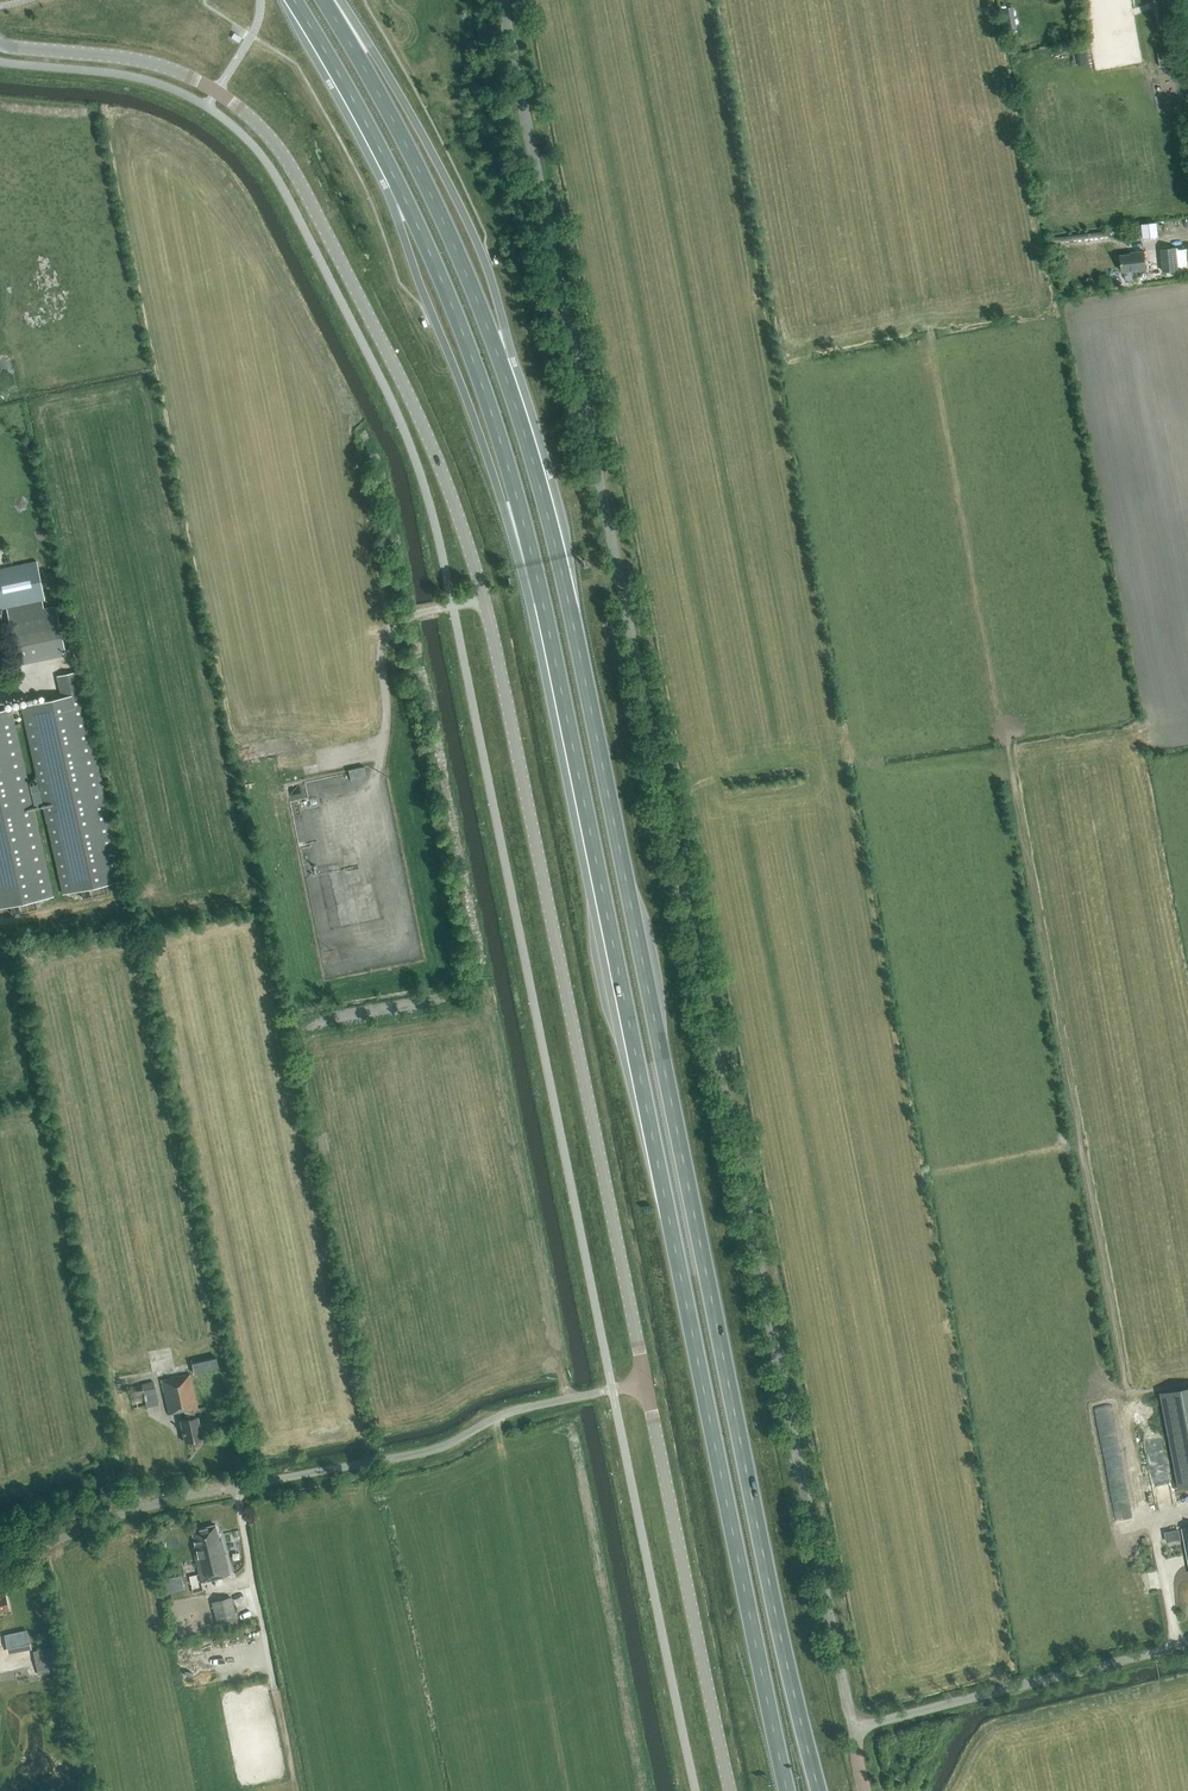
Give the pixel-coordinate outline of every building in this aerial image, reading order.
[(1165,0),(1154,0),(1159,29),(1169,27),(1165,0)] [(1018,30),(1013,7),(1003,9),(1008,31),(1018,30)] [(1158,237),(1157,222),(1142,224),(1144,239),(1158,237)] [(1175,248),(1161,249),(1163,272),(1177,271),(1175,248)] [(1147,272),(1144,250),(1130,252),(1131,254),(1120,255),(1122,272),(1124,272),(1125,280),(1138,279),(1137,273),(1147,272)] [(36,561),(0,569),(0,609),(7,608),(42,600),(44,600),(36,561)] [(44,610),(42,600),(7,608),(18,663),(65,654),(56,607),(44,610)] [(123,880),(76,673),(58,677),(63,698),(22,707),(64,893),(81,890),(82,898),(108,892),(106,884),(123,880)] [(11,709),(0,712),(0,908),(10,905),(12,914),(37,908),(35,900),(52,896),(11,709)] [(366,777),(364,767),(349,770),(351,780),(366,777)] [(38,778),(28,780),(35,809),(44,807),(38,778)] [(219,1369),(217,1358),(192,1363),(194,1374),(219,1369)] [(185,1442),(202,1439),(198,1418),(195,1418),(193,1409),(197,1408),(190,1375),(161,1381),(169,1414),(184,1411),(186,1419),(181,1421),(185,1442)] [(157,1405),(155,1393),(153,1382),(129,1387),(133,1408),(147,1405),(147,1407),(157,1405)] [(1187,1486),(1187,1387),(1165,1391),(1181,1487),(1187,1486)] [(1098,1411),(1102,1438),(1110,1437),(1110,1436),(1117,1436),(1114,1409),(1098,1411)] [(222,1542),(229,1540),(227,1533),(217,1535),(215,1525),(192,1531),(195,1546),(192,1547),(198,1574),(189,1576),(192,1592),(203,1590),(201,1581),(229,1575),(222,1542)] [(181,1594),(177,1578),(161,1581),(164,1597),(181,1594)] [(4,1595),(0,1596),(0,1612),(8,1611),(4,1595)] [(239,1625),(231,1597),(211,1603),(219,1630),(239,1625)] [(16,1652),(12,1633),(4,1635),(9,1654),(16,1652)] [(60,1677),(55,1647),(33,1651),(37,1667),(17,1671),(18,1679),(38,1676),(39,1681),(60,1677)]
